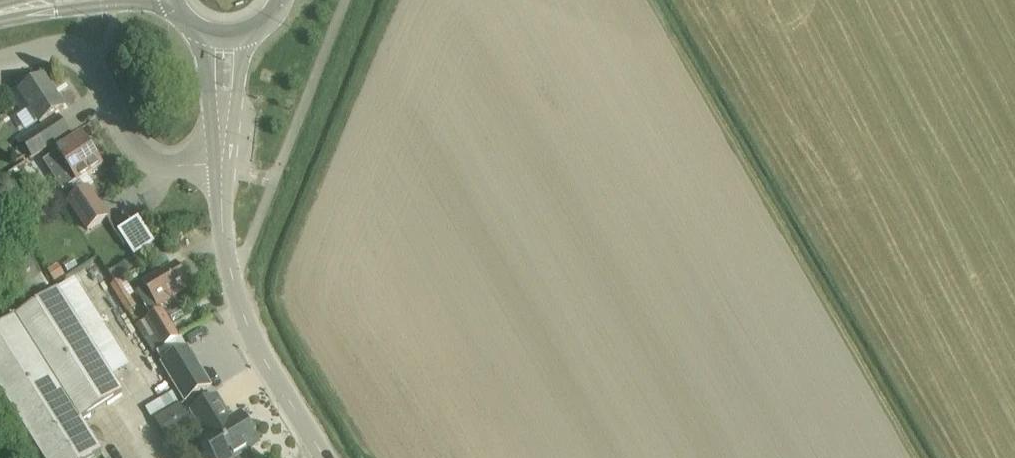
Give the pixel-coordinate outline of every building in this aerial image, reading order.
[(15,84),(41,124),(64,108),(44,77),(39,81),(33,72),(15,84)] [(34,154),(69,132),(59,115),(24,137),(34,154)] [(82,135),(65,146),(58,151),(78,182),(102,166),(82,135)] [(40,158),(45,167),(52,162),(47,153),(40,158)] [(86,231),(108,217),(89,188),(67,202),(86,231)] [(144,215),(120,229),(136,256),(160,242),(144,215)] [(30,227),(22,232),(28,242),(35,237),(30,227)] [(19,301),(47,284),(27,254),(1,270),(19,301)] [(73,258),(63,264),(68,272),(78,266),(73,258)] [(111,272),(117,282),(122,278),(121,277),(134,268),(130,260),(111,272)] [(59,265),(48,271),(55,283),(66,276),(59,265)] [(153,353),(161,348),(179,338),(159,306),(190,287),(176,265),(143,285),(145,289),(138,293),(152,315),(146,323),(156,340),(148,345),(153,353)] [(0,329),(0,390),(43,457),(99,457),(102,456),(81,422),(122,395),(112,379),(112,378),(58,292),(57,292),(53,285),(37,296),(41,302),(0,329)] [(163,363),(186,401),(210,386),(187,349),(163,363)] [(179,402),(173,393),(146,409),(152,418),(179,402)] [(259,444),(241,415),(231,421),(217,397),(193,411),(207,435),(204,437),(216,457),(235,457),(259,444)] [(170,443),(195,429),(181,404),(156,418),(170,443)]
